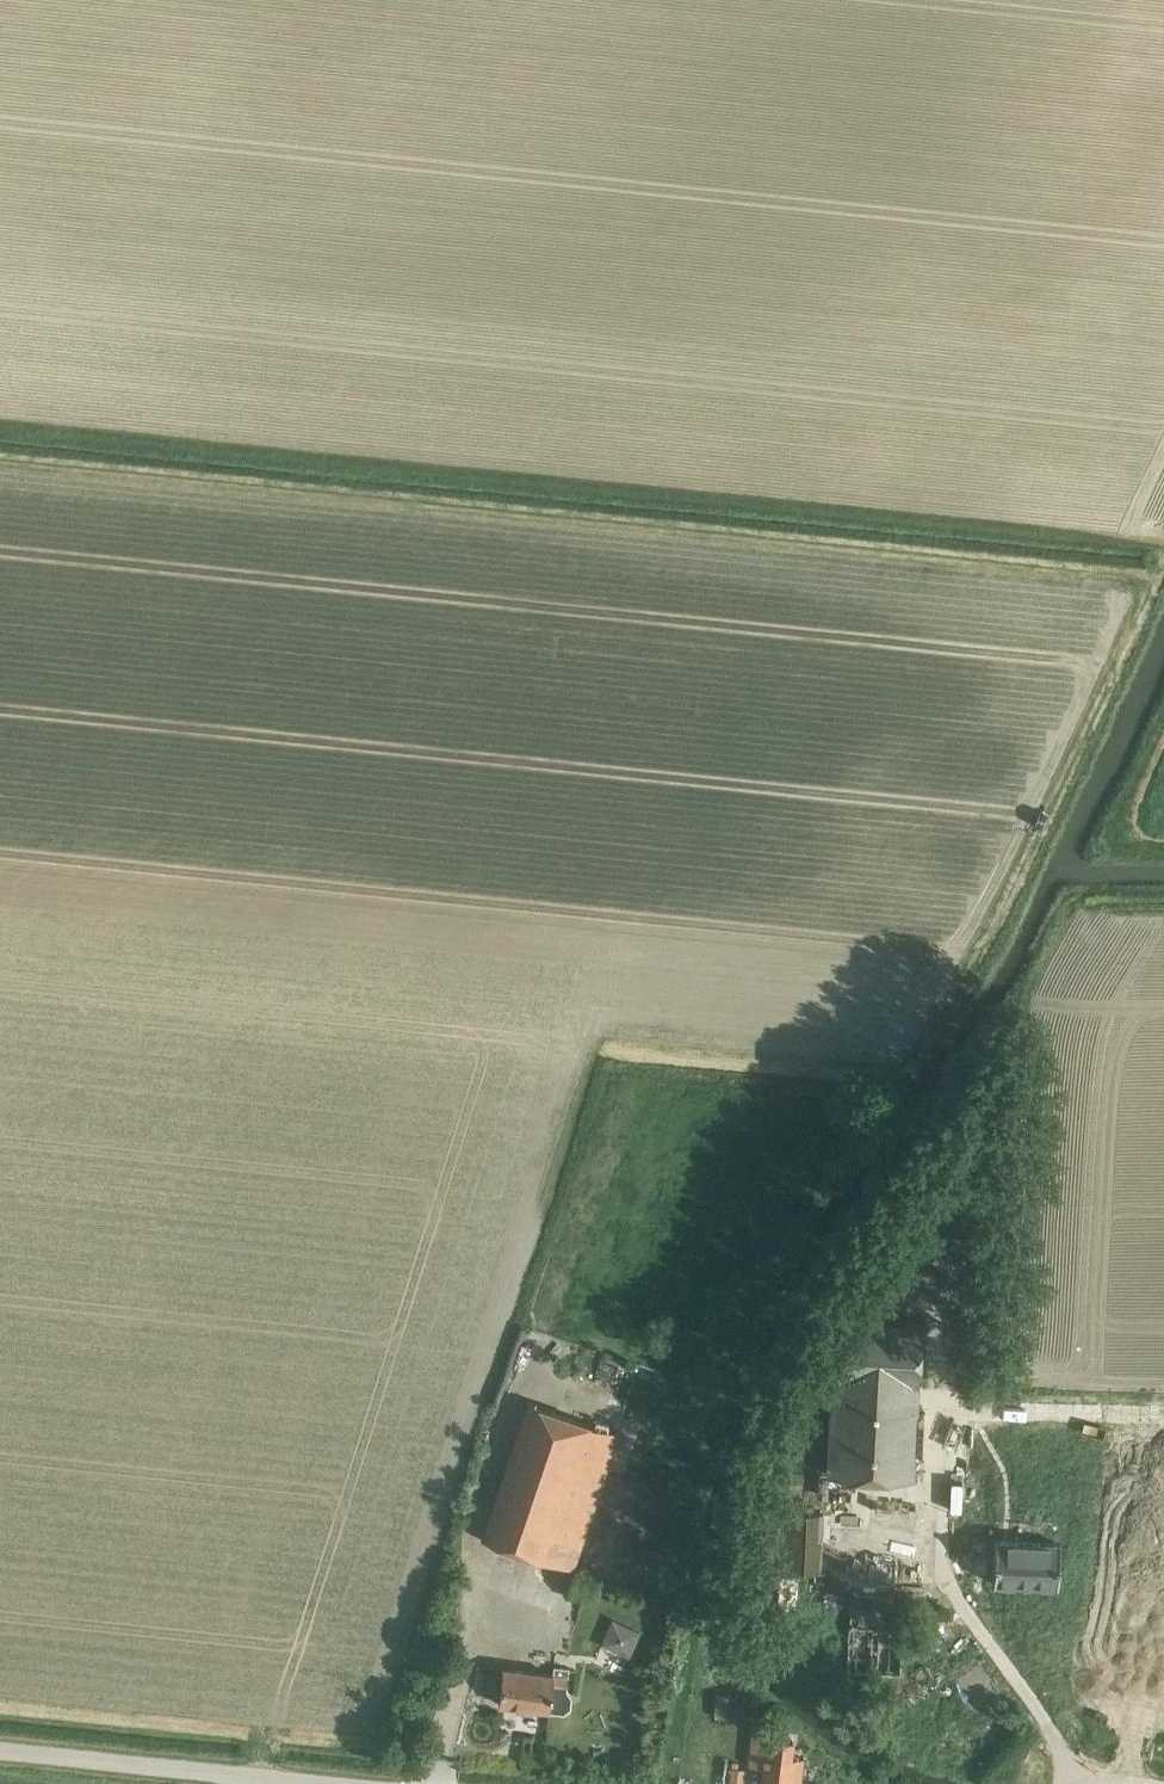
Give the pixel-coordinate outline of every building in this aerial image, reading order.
[(914,1479),(922,1322),(840,1318),(836,1378),(833,1378),(828,1474),(914,1479)] [(573,1569),(581,1546),(620,1432),(529,1401),(483,1538),(573,1569)] [(801,1487),(802,1473),(782,1471),(781,1486),(801,1487)] [(820,1570),(823,1513),(781,1510),(778,1568),(820,1570)] [(997,1536),(994,1583),(1057,1587),(1060,1541),(997,1536)] [(629,1657),(640,1633),(612,1620),(600,1643),(629,1657)] [(567,1689),(569,1667),(555,1666),(554,1673),(503,1668),(499,1703),(564,1710),(570,1706),(572,1694),(567,1689)] [(734,1719),(737,1696),(717,1694),(714,1716),(734,1719)] [(795,1767),(796,1757),(791,1756),(793,1739),(753,1734),(750,1764),(764,1766),(762,1783),(793,1783),(795,1767)] [(745,1769),(730,1767),(728,1783),(743,1783),(745,1769)]
